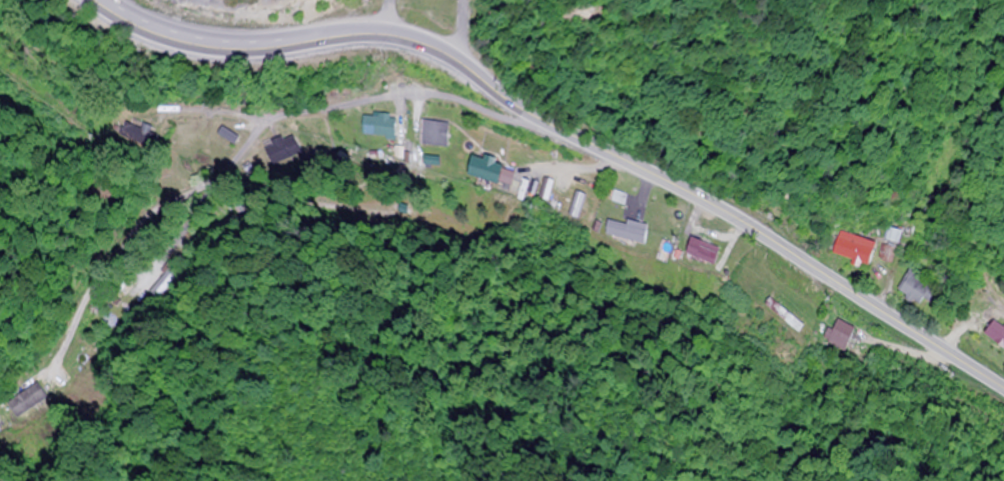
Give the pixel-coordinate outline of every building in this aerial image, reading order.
[(400,137),(400,116),(366,116),(366,137),(400,137)] [(425,147),(452,147),(452,123),(425,122),(425,147)] [(237,146),(242,137),(227,128),(222,137),(237,146)] [(489,160),(477,157),(471,178),(504,187),(510,163),(490,157),(489,160)] [(596,207),(556,190),(551,201),(592,218),(596,207)] [(601,237),(643,247),(648,229),(606,218),(601,237)] [(902,249),(846,233),(839,258),(878,269),(880,261),(897,266),(902,249)] [(722,251),(692,237),(684,254),(714,268),(722,251)] [(926,307),(930,300),(937,305),(946,293),(916,272),(903,290),(926,307)] [(765,307),(798,334),(806,326),(773,298),(765,307)] [(1002,320),(991,334),(1003,344),(1003,322),(1002,320)] [(852,327),(843,321),(829,341),(838,347),(852,327)] [(14,403),(20,412),(55,389),(49,380),(14,403)]
